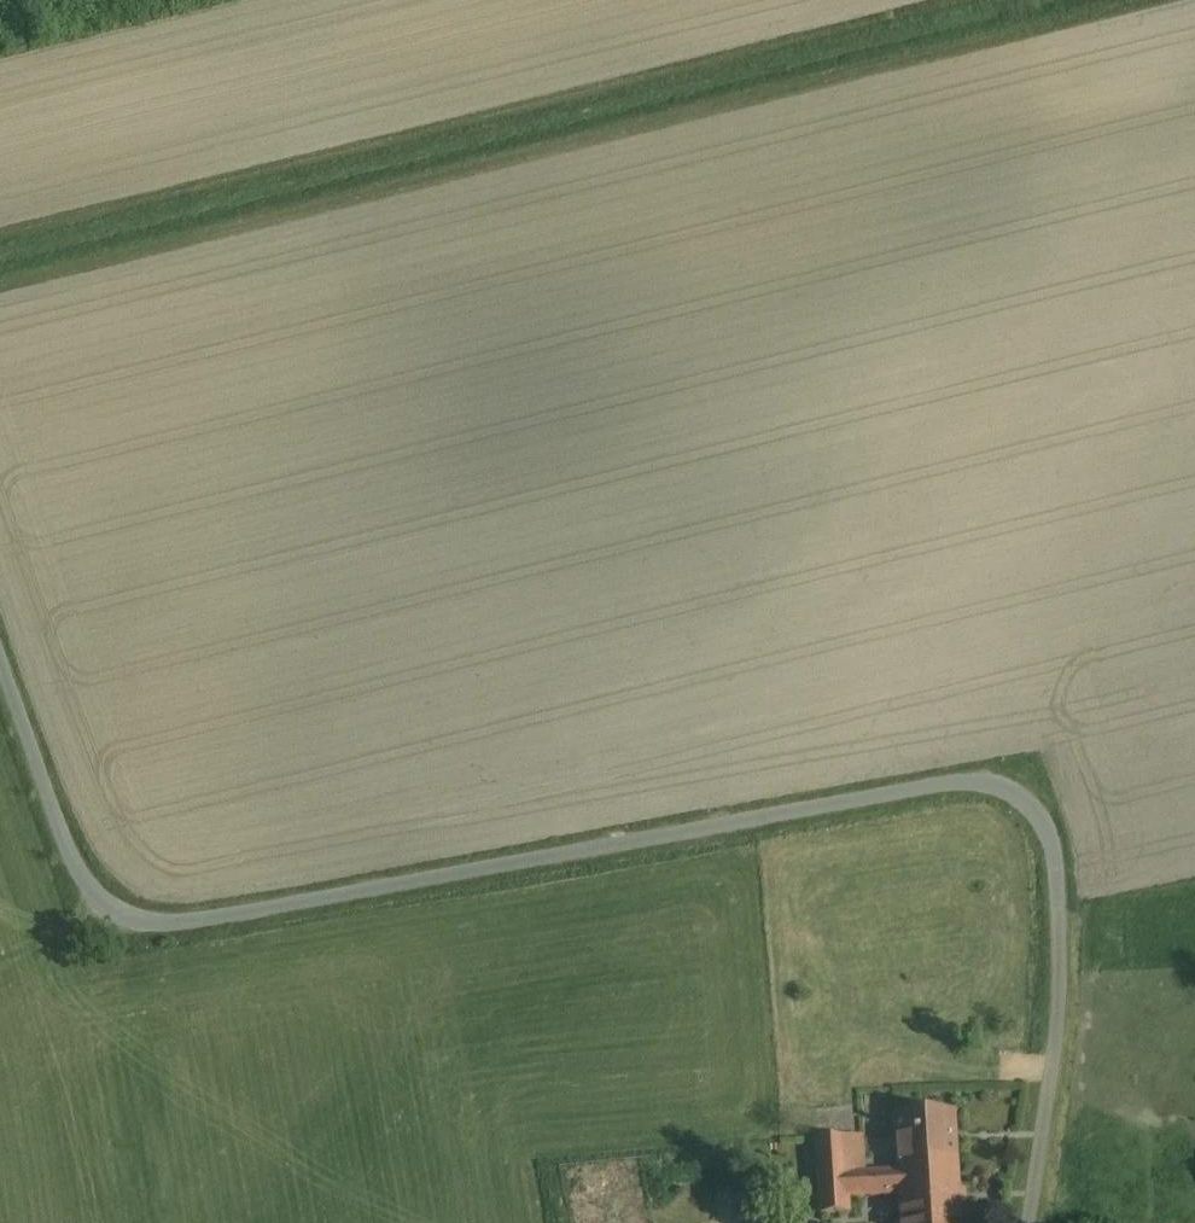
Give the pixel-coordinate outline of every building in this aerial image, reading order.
[(899,1172),(957,1169),(954,1113),(896,1116),(899,1172)] [(957,1169),(899,1172),(865,1174),(863,1137),(817,1139),(821,1215),(849,1213),(848,1198),(900,1195),(901,1222),(962,1222),(960,1185),(958,1185),(957,1169)]
